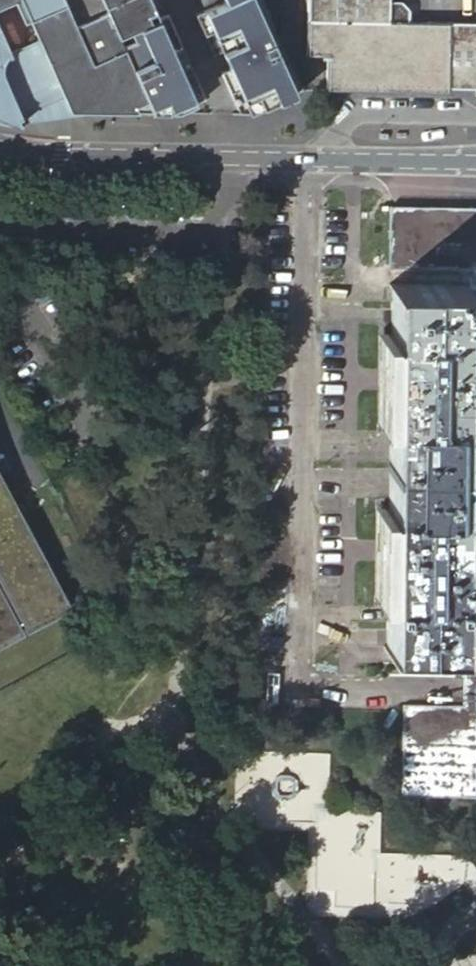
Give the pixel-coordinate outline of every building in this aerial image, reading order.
[(6,123),(22,125),(18,117),(30,112),(42,106),(45,111),(78,96),(83,107),(112,110),(152,108),(118,34),(158,15),(151,0),(21,0),(38,38),(8,51),(0,33),(0,121),(6,123)] [(254,0),(223,0),(195,14),(206,35),(214,31),(223,50),(230,47),(237,63),(223,70),(234,91),(242,87),(253,110),(298,90),(254,0)] [(394,16),(394,0),(309,0),(307,53),(328,53),(328,85),(386,86),(448,88),(448,82),(475,83),(475,18),(394,16)] [(158,15),(118,34),(152,108),(178,108),(196,100),(189,85),(198,80),(183,49),(170,55),(167,49),(171,46),(158,15)] [(404,708),(403,798),(475,798),(475,202),(389,201),(389,267),(389,281),(389,287),(392,287),(463,288),(463,339),(468,340),(467,424),(462,425),(460,509),(465,509),(464,596),(458,596),(458,646),(464,646),(464,655),(464,663),(464,687),(464,705),(404,705),(404,708)] [(387,645),(458,646),(458,596),(464,596),(465,509),(460,509),(462,425),(467,424),(468,340),(463,339),(463,288),(392,287),(392,293),(392,314),(392,338),(385,338),(383,423),(390,423),(390,445),(390,483),(389,508),(382,509),(381,594),(387,595),(387,613),(387,636),(387,645)] [(64,599),(14,505),(0,479),(0,633),(64,599)] [(0,633),(0,646),(69,609),(64,599),(0,633)] [(254,818),(317,819),(316,889),(334,889),(333,903),(400,904),(400,890),(426,891),(426,893),(454,894),(454,854),(380,852),(381,804),(291,802),(291,794),(313,795),(314,773),(328,773),(329,752),(255,751),(254,818)]
